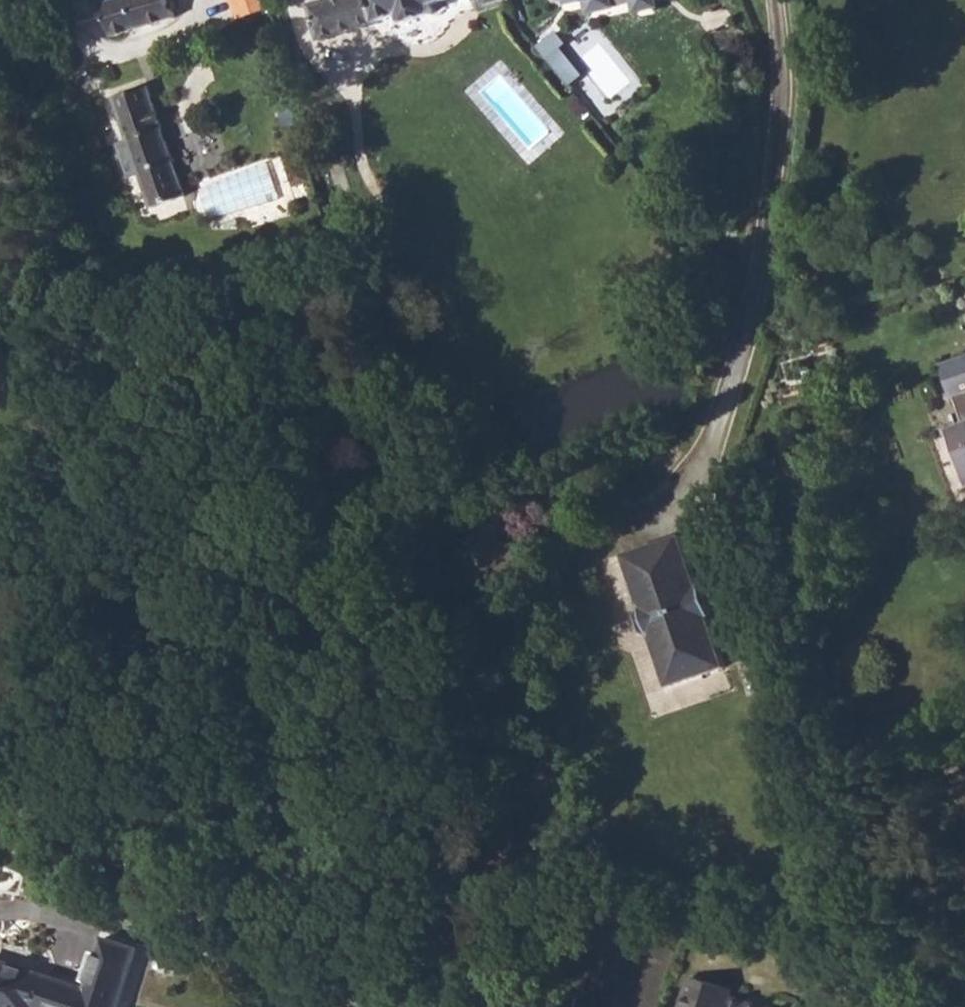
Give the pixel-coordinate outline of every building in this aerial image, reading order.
[(176,18),(171,0),(113,0),(104,3),(114,37),(176,18)] [(270,7),(272,6),(269,0),(233,0),(240,19),(270,7)] [(309,2),(320,38),(400,12),(402,17),(407,20),(428,14),(432,8),(431,2),(438,0),(316,0),(309,2)] [(632,12),(655,7),(653,0),(630,0),(632,12)] [(567,83),(583,74),(561,35),(545,44),(567,83)] [(133,178),(144,174),(155,208),(188,196),(149,85),(116,96),(131,139),(134,146),(123,150),(133,178)] [(123,150),(134,146),(131,139),(120,143),(123,150)] [(296,182),(311,177),(308,165),(293,169),(296,182)] [(964,471),(964,356),(941,363),(949,391),(952,390),(964,423),(948,429),(962,472),(964,471)] [(691,579),(675,529),(617,547),(634,597),(631,598),(627,608),(632,624),(641,629),(644,628),(660,679),(717,660),(701,610),(703,609),(693,578),(691,579)] [(137,950),(103,939),(87,987),(0,959),(0,1006),(119,1006),(137,950)] [(732,995),(733,991),(689,978),(680,1006),(771,1006),(732,995)]
